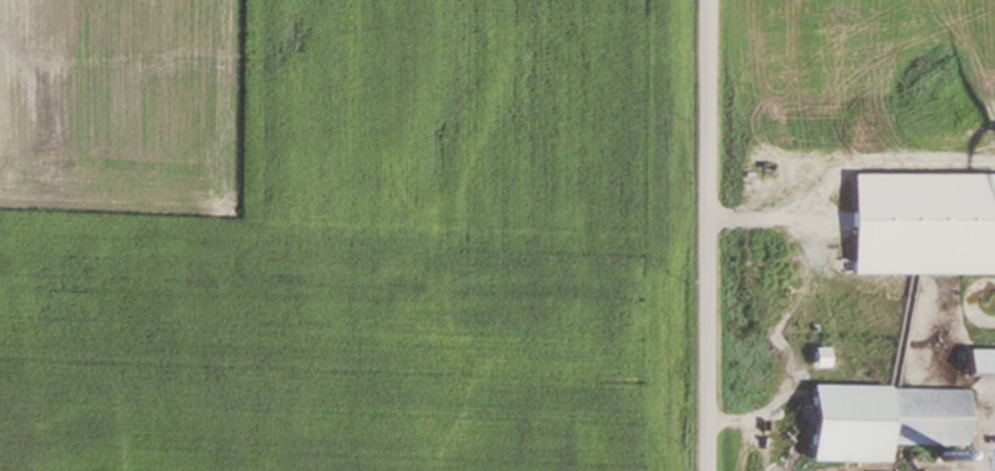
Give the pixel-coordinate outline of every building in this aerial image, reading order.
[(962,376),(994,376),(994,351),(962,351),(962,376)] [(805,463),(882,464),(883,445),(962,447),(963,390),(807,387),(805,463)]
